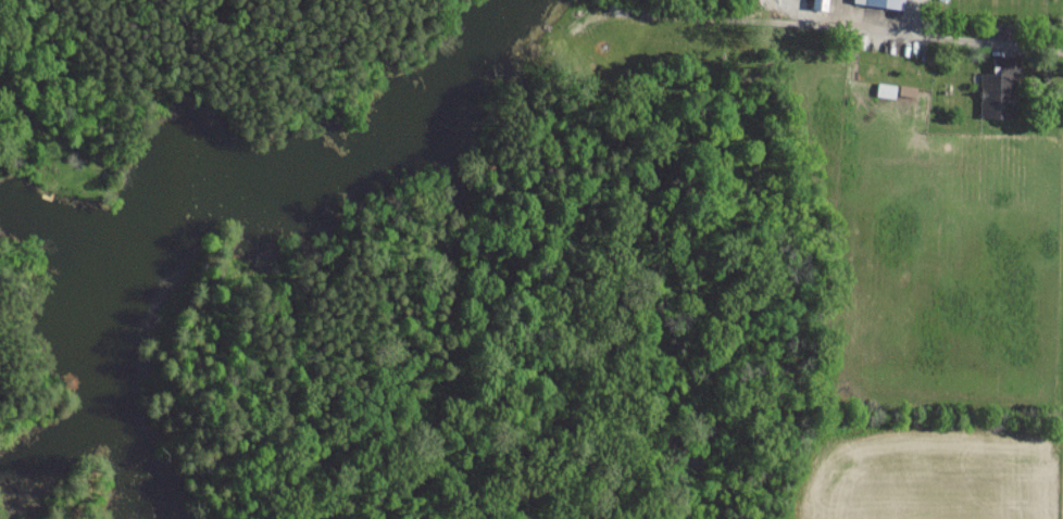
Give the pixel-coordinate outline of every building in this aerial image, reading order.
[(827,0),(812,0),(811,9),(826,11),(827,0)] [(902,9),(903,0),(852,0),(852,3),(902,9)] [(978,72),(980,116),(1012,116),(1011,71),(978,72)]
